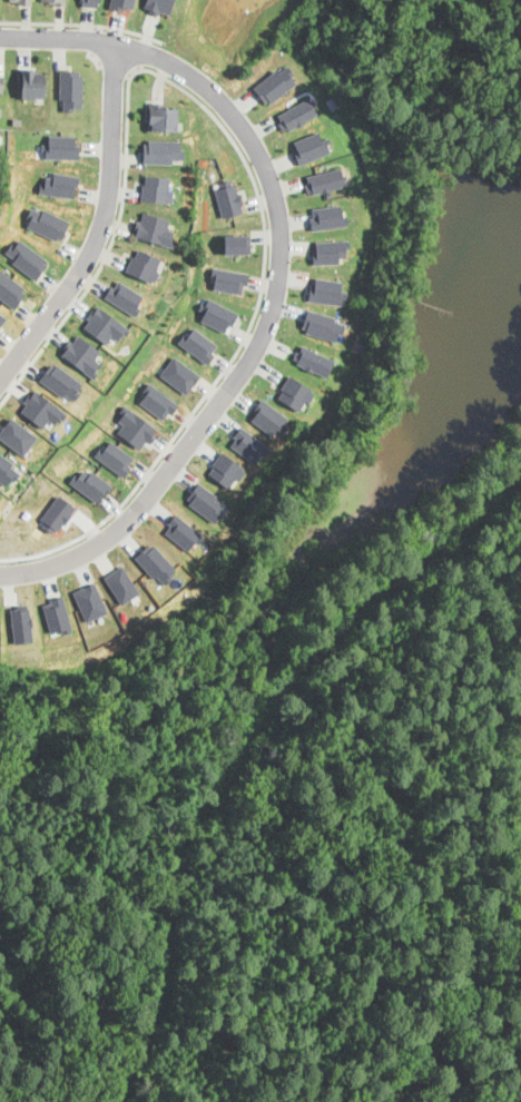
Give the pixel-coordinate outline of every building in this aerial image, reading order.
[(108,7),(122,11),(124,6),(131,8),(133,0),(110,0),(108,7)] [(144,6),(146,0),(174,0),(168,16),(158,12),(158,13),(149,11),(150,9),(144,6)] [(287,65),(294,73),(291,76),(296,82),(271,102),(268,99),(265,102),(253,87),(275,69),(278,72),(287,65)] [(45,71),(45,97),(35,97),(35,98),(28,98),(28,97),(21,96),(22,85),(17,85),(18,68),(36,68),(36,71),(45,71)] [(82,75),(82,107),(73,106),(73,110),(62,110),(62,98),(59,98),(59,69),(79,70),(79,75),(82,75)] [(305,121),(289,129),(287,127),(283,129),(278,121),(281,120),(277,115),(307,97),(317,112),(304,120),(305,121)] [(177,108),(177,129),(148,129),(149,102),(166,102),(166,107),(177,108)] [(317,130),(322,139),(328,136),(331,142),(326,144),(330,151),(298,165),(293,150),(297,148),(294,140),(317,130)] [(45,157),(78,158),(79,142),(73,142),(75,135),(48,134),(48,142),(40,142),(40,149),(46,149),(45,157)] [(180,139),(180,148),(185,148),(184,158),(173,158),(173,163),(142,161),(144,142),(148,142),(149,138),(180,139)] [(331,189),(321,193),(321,191),(313,193),(312,190),(307,191),(305,183),(308,181),(306,175),(341,166),(345,185),(331,188),(331,189)] [(38,191),(72,197),(73,186),(78,187),(79,175),(49,170),(48,176),(46,176),(45,184),(38,183),(38,191)] [(169,188),(174,189),(173,200),(168,200),(168,201),(140,199),(141,183),(145,184),(146,175),(170,177),(169,188)] [(229,178),(232,184),(235,183),(237,191),(239,190),(243,205),(242,205),(243,211),(223,217),(215,188),(220,187),(219,181),(229,178)] [(343,215),(346,214),(348,224),(312,229),(309,217),(313,217),(312,207),(341,203),(343,215)] [(31,207),(42,211),(43,208),(70,220),(61,238),(57,236),(56,239),(27,226),(31,218),(27,216),(31,207)] [(169,218),(167,228),(174,229),(171,238),(176,239),(174,247),(135,236),(137,229),(134,228),(137,219),(140,220),(144,210),(169,218)] [(250,253),(225,254),(225,234),(250,234),(250,253)] [(20,238),(45,257),(42,260),(47,263),(36,278),(12,260),(14,257),(6,252),(12,243),(16,245),(20,238)] [(340,263),(313,264),(313,252),(316,252),(315,240),(350,238),(350,248),(345,248),(346,256),(338,257),(340,263)] [(138,248),(160,258),(155,269),(159,270),(155,282),(151,279),(150,282),(125,270),(131,255),(135,256),(138,248)] [(247,285),(244,284),(242,293),(214,288),(216,276),(212,276),(213,266),(249,273),(247,285)] [(13,307),(0,297),(0,269),(23,286),(21,289),(26,292),(13,307)] [(342,281),(340,289),(347,291),(346,297),(342,296),(341,304),(308,299),(311,285),(314,285),(315,276),(342,281)] [(118,279),(142,295),(137,304),(140,306),(135,315),(104,296),(111,285),(114,287),(118,279)] [(209,297),(238,312),(232,325),(228,324),(224,332),(200,319),(205,312),(198,308),(201,303),(206,304),(209,297)] [(129,328),(126,335),(121,332),(117,340),(110,335),(106,343),(83,326),(89,318),(86,316),(91,308),(94,309),(97,304),(129,328)] [(345,323),(342,334),(337,333),(335,340),(305,332),(306,328),(302,327),(307,308),(335,316),(334,319),(345,323)] [(194,326),(217,344),(212,352),(214,354),(207,363),(177,341),(184,333),(187,335),(194,326)] [(61,354),(92,378),(98,372),(94,370),(99,362),(95,358),(99,350),(77,333),(71,342),(69,340),(63,346),(66,348),(61,354)] [(302,344),(334,358),(326,376),(313,370),(312,371),(303,367),(304,366),(296,363),(297,360),(293,357),(296,350),(298,351),(302,344)] [(174,355),(199,375),(186,394),(159,374),(174,355)] [(38,378),(61,396),(65,393),(73,401),(80,392),(77,390),(81,383),(56,363),(53,366),(50,363),(38,378)] [(314,393),(308,402),(305,400),(298,411),(277,396),(283,388),(281,387),(289,374),(313,390),(312,391),(314,393)] [(148,381),(178,403),(171,413),(167,411),(161,419),(139,401),(146,394),(140,391),(148,381)] [(20,410),(41,426),(48,419),(55,423),(58,416),(61,419),(67,413),(35,388),(31,392),(29,391),(22,400),(27,403),(20,410)] [(260,397),(291,421),(283,433),(277,427),(272,435),(250,419),(255,412),(252,410),(260,397)] [(124,403),(156,429),(151,433),(154,434),(149,443),(145,440),(139,447),(117,432),(122,423),(115,416),(124,403)] [(22,454),(37,435),(10,415),(0,429),(0,437),(22,454)] [(229,444),(253,463),(267,445),(240,425),(233,435),(235,437),(229,444)] [(110,440),(134,457),(128,464),(131,466),(124,476),(94,454),(102,443),(106,446),(110,440)] [(208,473),(227,488),(243,468),(222,450),(212,463),(214,465),(208,473)] [(10,478),(13,481),(20,473),(10,465),(13,463),(0,452),(0,482),(4,485),(10,478)] [(88,466),(112,483),(106,494),(102,493),(97,502),(68,481),(73,473),(78,476),(82,470),(85,471),(88,466)] [(198,481),(186,496),(190,500),(188,503),(213,522),(218,515),(222,518),(228,510),(218,502),(222,499),(198,481)] [(58,494),(75,505),(58,531),(53,528),(51,532),(42,525),(46,521),(40,518),(58,494)] [(164,532),(187,549),(191,543),(195,545),(204,535),(176,512),(167,522),(170,524),(164,532)] [(134,555),(153,578),(156,575),(164,583),(173,577),(169,573),(176,568),(154,544),(151,547),(148,543),(134,555)] [(104,575),(121,603),(140,592),(121,564),(104,575)] [(72,591),(86,621),(108,611),(94,581),(72,591)] [(49,631),(60,628),(62,632),(71,630),(62,593),(49,597),(51,601),(41,603),(49,631)] [(9,607),(13,641),(33,640),(29,607),(16,609),(16,606),(9,607)] [(81,780),(79,785),(70,780),(72,776),(81,780)]
